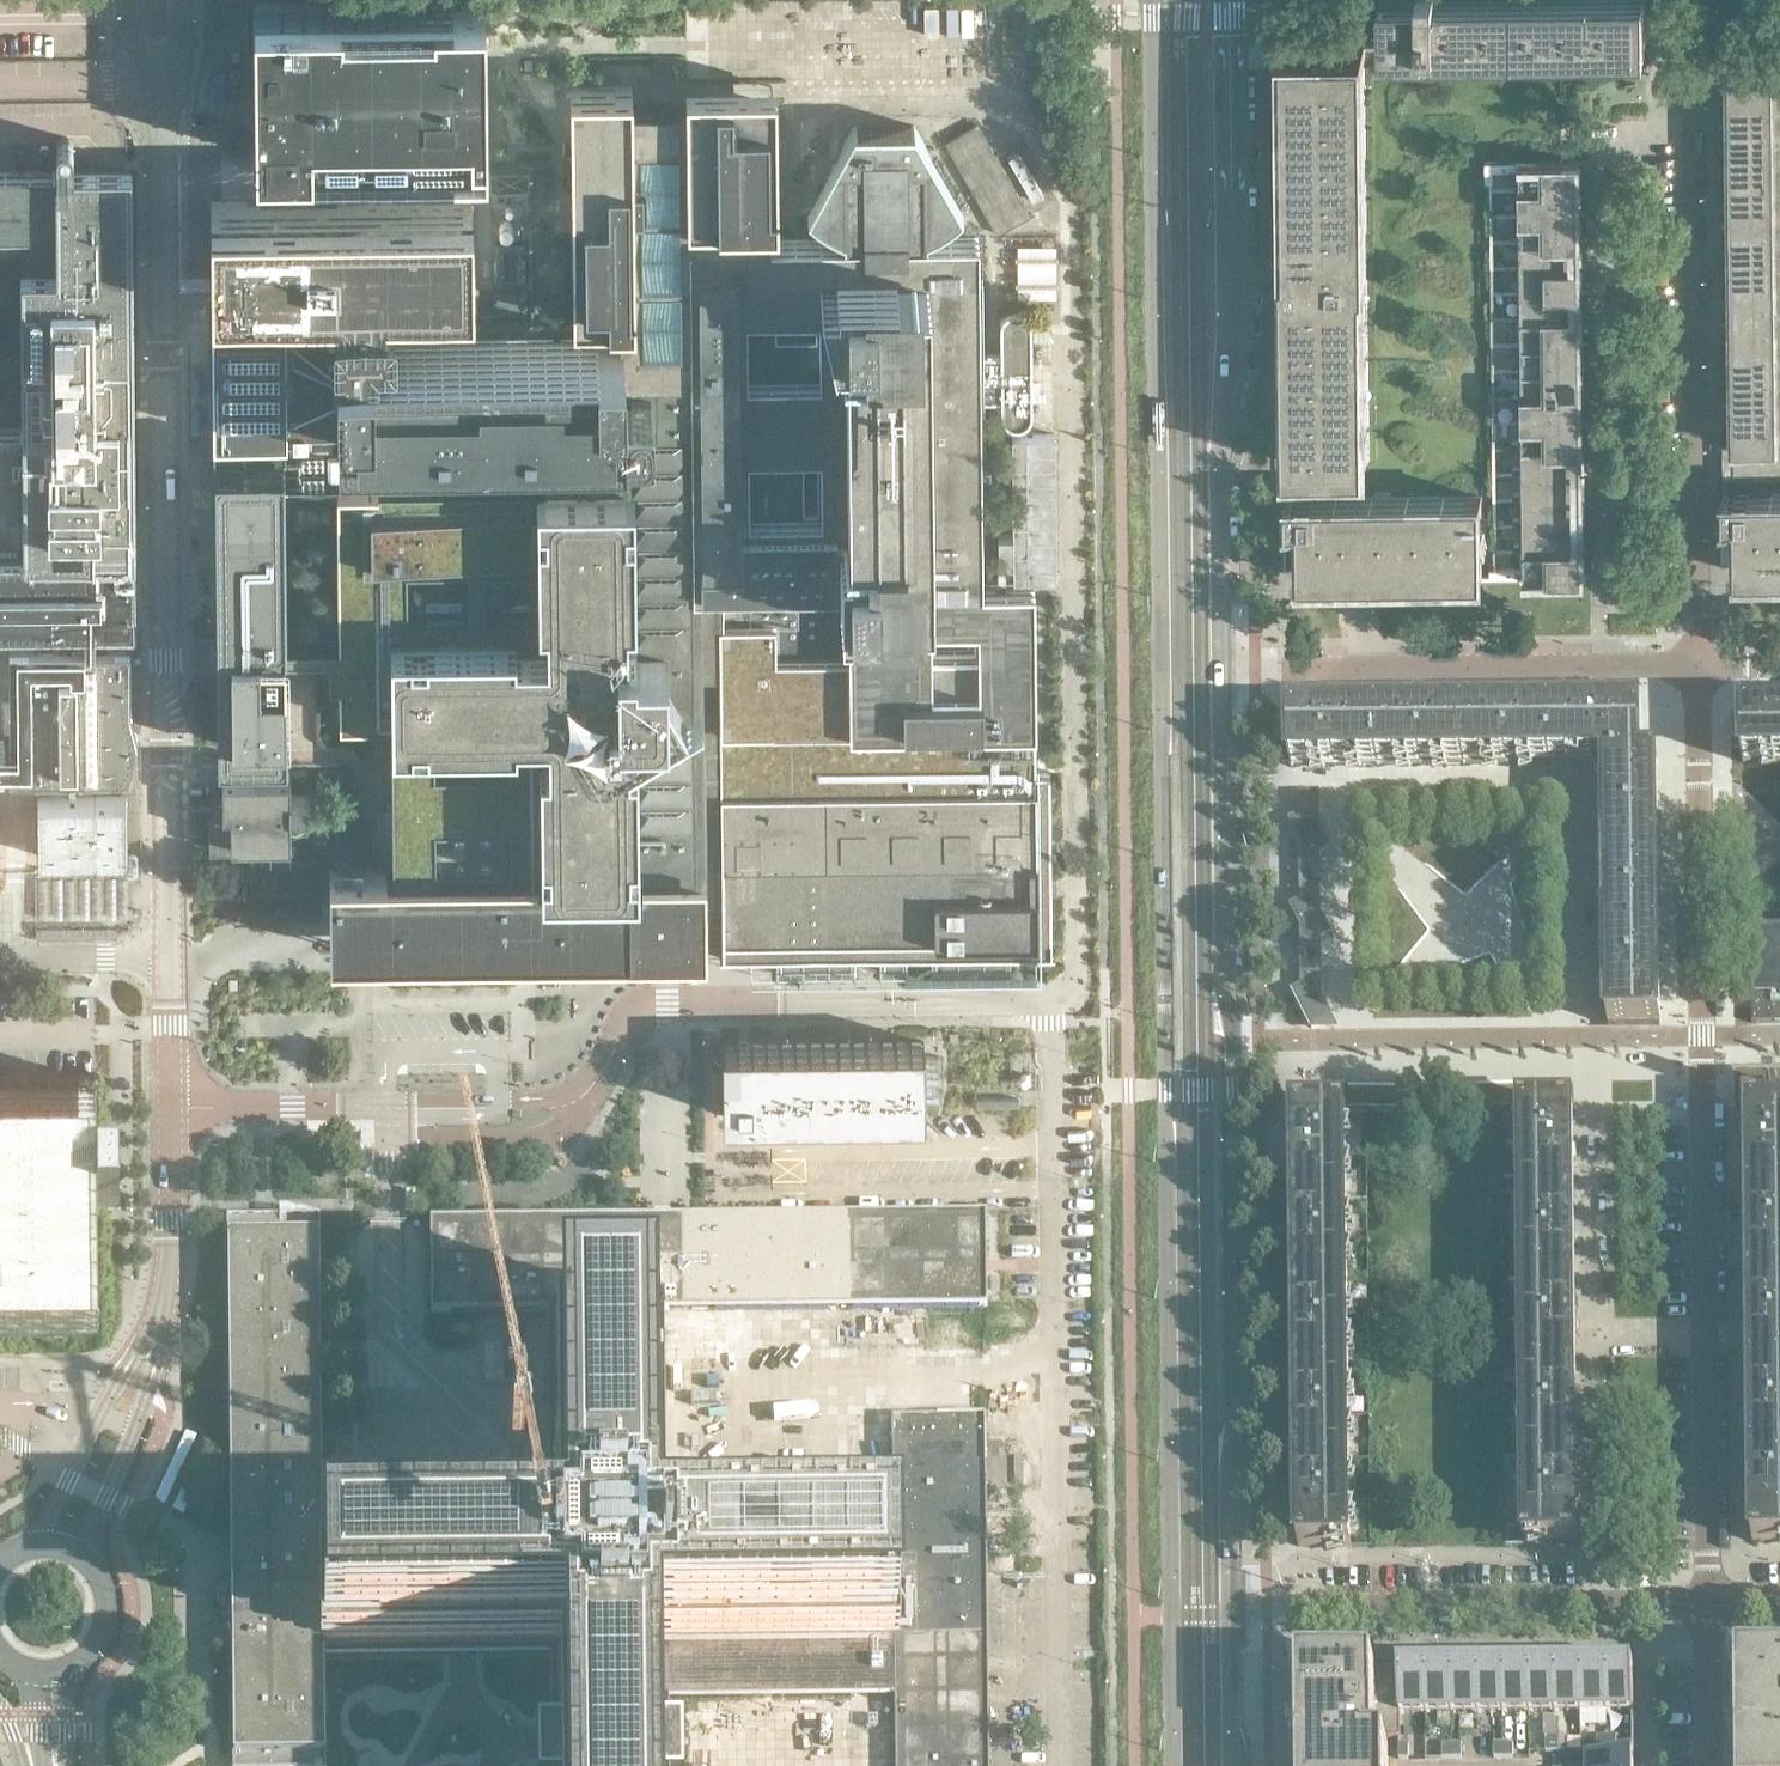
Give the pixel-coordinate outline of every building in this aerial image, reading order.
[(1646,0),(1383,0),(1384,42),(1646,39),(1646,0)] [(256,152),(256,154),(486,152),(485,61),(485,38),(485,12),(485,4),(475,4),(260,6),(255,6),(254,6),(255,98),(255,127),(256,152)] [(1079,22),(1068,5),(1059,10),(1070,27),(1079,22)] [(1729,51),(1730,54),(1733,68),(1733,75),(1733,77),(1779,76),(1779,51),(1729,51)] [(999,584),(982,584),(981,479),(981,469),(980,399),(1001,399),(1001,411),(1001,413),(1002,415),(1003,418),(1005,420),(1008,423),(1011,424),(1013,425),(1015,425),(1018,425),(1021,425),(1024,424),(1026,422),(1028,420),(1030,419),(1031,417),(1032,415),(1032,412),(1032,410),(1032,324),(1032,323),(1031,321),(1031,319),(1030,317),(1029,316),(1028,314),(1027,313),(1025,311),(1022,310),(1019,309),(1017,309),(1015,309),(1013,309),(1011,309),(1008,311),(1005,313),(1003,315),(1002,317),(1002,318),(1001,320),(1001,321),(1000,323),(1000,325),(1001,353),(979,353),(978,236),(927,237),(926,232),(930,231),(938,227),(945,223),(952,218),(959,212),(962,209),(914,124),(911,124),(911,125),(856,126),(856,125),(854,125),(807,211),(811,214),(817,219),(825,224),(833,228),(841,232),(844,233),(844,238),(770,238),(770,210),(777,209),(775,74),(687,75),(687,97),(631,97),(630,76),(569,77),(572,338),(373,340),(373,328),(394,328),(394,291),(472,290),(471,201),(211,204),(212,300),(214,426),(214,455),(214,479),(283,478),(340,477),(341,629),(285,629),(285,642),(328,641),(328,668),(340,668),(341,712),(392,712),(392,721),(379,721),(379,722),(376,722),(377,757),(380,757),(392,757),(393,866),(330,866),(331,944),(631,941),(669,941),(705,940),(705,921),(723,921),(723,956),(776,956),(776,972),(856,971),(856,955),(879,955),(880,970),(908,970),(907,954),(931,954),(931,970),(1011,969),(1010,953),(1037,952),(1037,957),(1052,957),(1052,953),(1054,953),(1054,951),(1052,951),(1050,771),(1036,771),(1035,724),(1034,583),(1005,583),(1004,583),(999,584)] [(1733,77),(1733,75),(1729,75),(1730,78),(1733,93),(1733,100),(1733,101),(1779,101),(1779,76),(1733,77)] [(1733,101),(1733,100),(1729,100),(1730,103),(1734,117),(1734,124),(1734,126),(1779,125),(1779,101),(1733,101)] [(978,122),(944,141),(996,233),(1004,228),(1030,214),(996,153),(978,122)] [(1734,126),(1734,124),(1730,124),(1730,127),(1734,141),(1734,149),(1734,150),(1779,150),(1779,125),(1734,126)] [(135,557),(135,525),(135,517),(132,165),(128,165),(74,166),(74,145),(74,144),(73,142),(73,141),(72,139),(70,138),(68,137),(67,136),(65,136),(63,136),(61,137),(60,138),(59,139),(58,140),(57,142),(57,143),(57,144),(57,171),(55,171),(55,170),(0,171),(0,234),(56,233),(56,271),(21,271),(23,427),(0,427),(0,512),(28,512),(28,526),(28,558),(135,557)] [(1734,150),(1734,149),(1730,149),(1731,152),(1734,165),(1734,173),(1734,175),(1779,175),(1779,150),(1734,150)] [(1033,199),(1043,193),(1019,152),(1009,158),(1033,199)] [(1286,261),(1289,578),(1514,576),(1524,576),(1573,575),(1569,161),(1519,161),(1510,162),(1485,162),(1488,403),(1369,405),(1367,260),(1366,261),(1359,261),(1286,261)] [(1734,175),(1734,176),(1734,184),(1731,198),(1731,201),(1734,201),(1734,200),(1779,199),(1779,175),(1734,175)] [(1734,200),(1734,201),(1735,209),(1732,223),(1731,226),(1735,226),(1735,224),(1779,224),(1779,199),(1734,200)] [(1735,224),(1735,226),(1735,234),(1732,247),(1731,250),(1735,250),(1735,249),(1779,248),(1779,224),(1735,224)] [(1735,249),(1735,250),(1735,258),(1732,271),(1731,275),(1735,274),(1735,273),(1779,273),(1779,248),(1735,249)] [(1735,273),(1735,274),(1735,282),(1732,296),(1731,299),(1735,299),(1735,298),(1779,297),(1779,273),(1735,273)] [(1735,298),(1735,299),(1736,307),(1733,320),(1732,323),(1736,323),(1736,322),(1779,321),(1779,297),(1735,298)] [(1736,322),(1736,323),(1736,331),(1733,345),(1732,348),(1736,348),(1736,346),(1779,346),(1779,321),(1736,322)] [(1736,346),(1736,348),(1736,355),(1733,369),(1732,372),(1736,372),(1736,371),(1779,370),(1779,346),(1736,346)] [(1736,371),(1736,372),(1736,380),(1733,393),(1733,397),(1737,396),(1737,395),(1779,395),(1779,370),(1736,371)] [(1723,573),(1779,573),(1779,394),(1721,395),(1723,573)] [(1011,469),(981,469),(981,479),(1012,479),(1012,534),(998,534),(998,563),(999,584),(1004,583),(1005,583),(1005,562),(1013,562),(1013,577),(1056,576),(1054,432),(1011,432),(1011,464),(1011,469)] [(283,454),(214,455),(214,479),(217,743),(286,742),(285,642),(285,629),(283,478),(283,454)] [(135,557),(28,558),(0,558),(0,633),(136,631),(136,625),(135,557)] [(133,712),(131,708),(130,647),(5,648),(6,741),(6,756),(7,777),(126,776),(131,776),(128,764),(130,761),(132,757),(133,754),(135,750),(136,746),(137,743),(137,739),(137,735),(137,731),(137,727),(136,723),(136,721),(135,719),(134,715),(133,712)] [(1779,708),(1779,710),(1742,710),(1743,763),(1779,763),(1779,708)] [(1638,763),(1638,711),(1601,712),(1601,710),(1586,710),(1586,712),(1550,712),(1551,764),(1606,764),(1638,763)] [(1551,764),(1550,712),(1514,713),(1514,711),(1500,711),(1500,713),(1464,713),(1465,765),(1551,764)] [(1465,765),(1464,713),(1428,714),(1428,712),(1414,712),(1414,714),(1342,715),(1342,713),(1328,713),(1328,715),(1291,715),(1291,767),(1465,765)] [(1660,814),(1660,800),(1658,800),(1658,782),(1657,782),(1657,766),(1657,765),(1658,765),(1658,763),(1638,763),(1606,764),(1606,767),(1607,851),(1659,850),(1658,814),(1660,814)] [(291,836),(291,806),(307,806),(307,769),(222,770),(222,790),(214,790),(214,804),(219,804),(219,813),(209,813),(210,846),(233,846),(232,836),(291,836)] [(1290,992),(1310,1031),(1338,1030),(1321,998),(1321,940),(1332,934),(1321,913),(1320,854),(1331,849),(1320,827),(1320,793),(1299,793),(1299,815),(1288,820),(1299,842),(1300,900),(1289,906),(1300,928),(1301,986),(1290,992)] [(127,854),(126,795),(42,796),(42,855),(127,854)] [(1661,901),(1661,886),(1659,886),(1659,850),(1607,851),(1608,937),(1660,936),(1659,901),(1661,901)] [(1751,928),(1752,995),(1757,995),(1757,1004),(1752,1005),(1752,1024),(1779,1023),(1779,928),(1751,928)] [(1662,987),(1662,972),(1660,972),(1660,936),(1608,937),(1609,1024),(1661,1024),(1660,987),(1662,987)] [(924,1083),(924,1061),(924,1057),(924,1041),(794,1043),(785,1043),(738,1043),(722,1043),(724,1116),(773,1116),(925,1114),(924,1091),(924,1083)] [(1734,1075),(1733,1105),(1749,1107),(1779,1107),(1779,1076),(1734,1075)] [(98,1345),(96,1208),(103,1208),(120,1208),(119,1167),(96,1168),(96,1158),(95,1080),(0,1081),(0,1346),(98,1345)] [(1749,1107),(1749,1145),(1746,1145),(1747,1160),(1749,1160),(1750,1196),(1779,1195),(1779,1107),(1749,1107)] [(1576,1161),(1576,1147),(1574,1147),(1573,1111),(1574,1111),(1574,1109),(1523,1110),(1522,1110),(1523,1197),(1574,1197),(1574,1161),(1576,1161)] [(1348,1199),(1348,1156),(1347,1112),(1346,1112),(1295,1113),(1294,1113),(1294,1114),(1295,1114),(1295,1150),(1292,1150),(1293,1164),(1295,1164),(1296,1200),(1348,1199)] [(1750,1196),(1750,1232),(1747,1232),(1747,1246),(1750,1246),(1751,1282),(1779,1282),(1779,1195),(1750,1196)] [(1577,1247),(1577,1233),(1574,1233),(1574,1197),(1523,1197),(1524,1284),(1575,1284),(1575,1248),(1577,1247)] [(1349,1286),(1348,1242),(1348,1199),(1296,1200),(1296,1236),(1293,1236),(1293,1250),(1296,1250),(1297,1287),(1349,1286)] [(325,1657),(551,1655),(552,1710),(537,1711),(537,1741),(538,1765),(684,1765),(684,1738),(683,1709),(669,1709),(669,1702),(669,1641),(895,1641),(893,1534),(667,1537),(664,1310),(987,1307),(986,1213),(775,1216),(725,1216),(669,1217),(430,1219),(431,1313),(548,1312),(550,1538),(324,1540),(325,1657)] [(324,1540),(320,1218),(227,1219),(231,1581),(217,1581),(217,1599),(218,1617),(231,1617),(233,1765),(326,1765),(325,1657),(324,1540)] [(1751,1282),(1751,1319),(1748,1319),(1748,1333),(1751,1333),(1751,1369),(1779,1369),(1779,1282),(1751,1282)] [(1578,1335),(1578,1320),(1575,1320),(1575,1284),(1524,1284),(1525,1371),(1576,1370),(1576,1335),(1578,1335)] [(1349,1373),(1349,1329),(1349,1286),(1297,1287),(1297,1323),(1294,1323),(1294,1337),(1297,1337),(1297,1373),(1349,1373)] [(1751,1369),(1752,1405),(1749,1405),(1749,1419),(1752,1419),(1752,1455),(1779,1455),(1779,1369),(1751,1369)] [(1579,1421),(1579,1406),(1576,1406),(1576,1370),(1525,1371),(1526,1457),(1577,1457),(1576,1421),(1579,1421)] [(1350,1459),(1350,1416),(1349,1373),(1297,1373),(1298,1409),(1295,1409),(1295,1424),(1298,1424),(1298,1460),(1350,1459)] [(1752,1455),(1753,1491),(1750,1491),(1750,1505),(1753,1505),(1753,1541),(1752,1541),(1752,1543),(1779,1542),(1779,1455),(1752,1455)] [(1580,1507),(1580,1493),(1577,1493),(1577,1457),(1526,1457),(1527,1543),(1526,1543),(1526,1545),(1579,1545),(1579,1543),(1578,1543),(1577,1507),(1580,1507)] [(1351,1545),(1350,1502),(1350,1459),(1298,1460),(1299,1495),(1296,1496),(1296,1510),(1299,1510),(1299,1546),(1298,1546),(1299,1547),(1352,1546),(1352,1545),(1351,1545)] [(895,1641),(669,1641),(669,1702),(905,1700),(903,1641),(895,1641)] [(1740,1765),(1779,1765),(1779,1663),(1739,1663),(1740,1765)] [(1582,1713),(1608,1712),(1608,1664),(1582,1665),(1582,1713)] [(1608,1664),(1608,1712),(1635,1712),(1634,1664),(1608,1664)] [(1479,1714),(1505,1713),(1504,1665),(1479,1666),(1479,1714)] [(1505,1713),(1531,1713),(1530,1665),(1504,1665),(1505,1713)] [(1530,1665),(1531,1713),(1557,1713),(1556,1665),(1530,1665)] [(1557,1713),(1582,1713),(1582,1665),(1556,1665),(1557,1713)] [(1401,1714),(1427,1714),(1427,1666),(1400,1666),(1401,1714)] [(1427,1714),(1453,1714),(1453,1666),(1427,1666),(1427,1714)] [(1453,1714),(1479,1714),(1479,1666),(1453,1666),(1453,1714)] [(1389,1744),(1377,1744),(1377,1667),(1341,1667),(1328,1667),(1301,1667),(1302,1765),(1389,1765),(1389,1744)] [(1547,1753),(1557,1753),(1557,1738),(1547,1738),(1547,1753)] [(1557,1753),(1567,1753),(1567,1738),(1557,1738),(1557,1753)] [(1599,1753),(1609,1752),(1608,1738),(1599,1738),(1599,1753)] [(1608,1738),(1609,1752),(1618,1752),(1618,1738),(1608,1738)] [(1444,1759),(1454,1759),(1453,1744),(1444,1745),(1444,1759)] [(1454,1759),(1464,1759),(1463,1744),(1453,1744),(1454,1759)] [(1495,1759),(1505,1759),(1505,1744),(1495,1744),(1495,1759)] [(1505,1759),(1515,1759),(1515,1744),(1505,1744),(1505,1759)] [(1401,1760),(1411,1760),(1411,1745),(1401,1745),(1401,1760)] [(1635,1757),(1587,1758),(1587,1765),(1635,1765),(1635,1757)]
